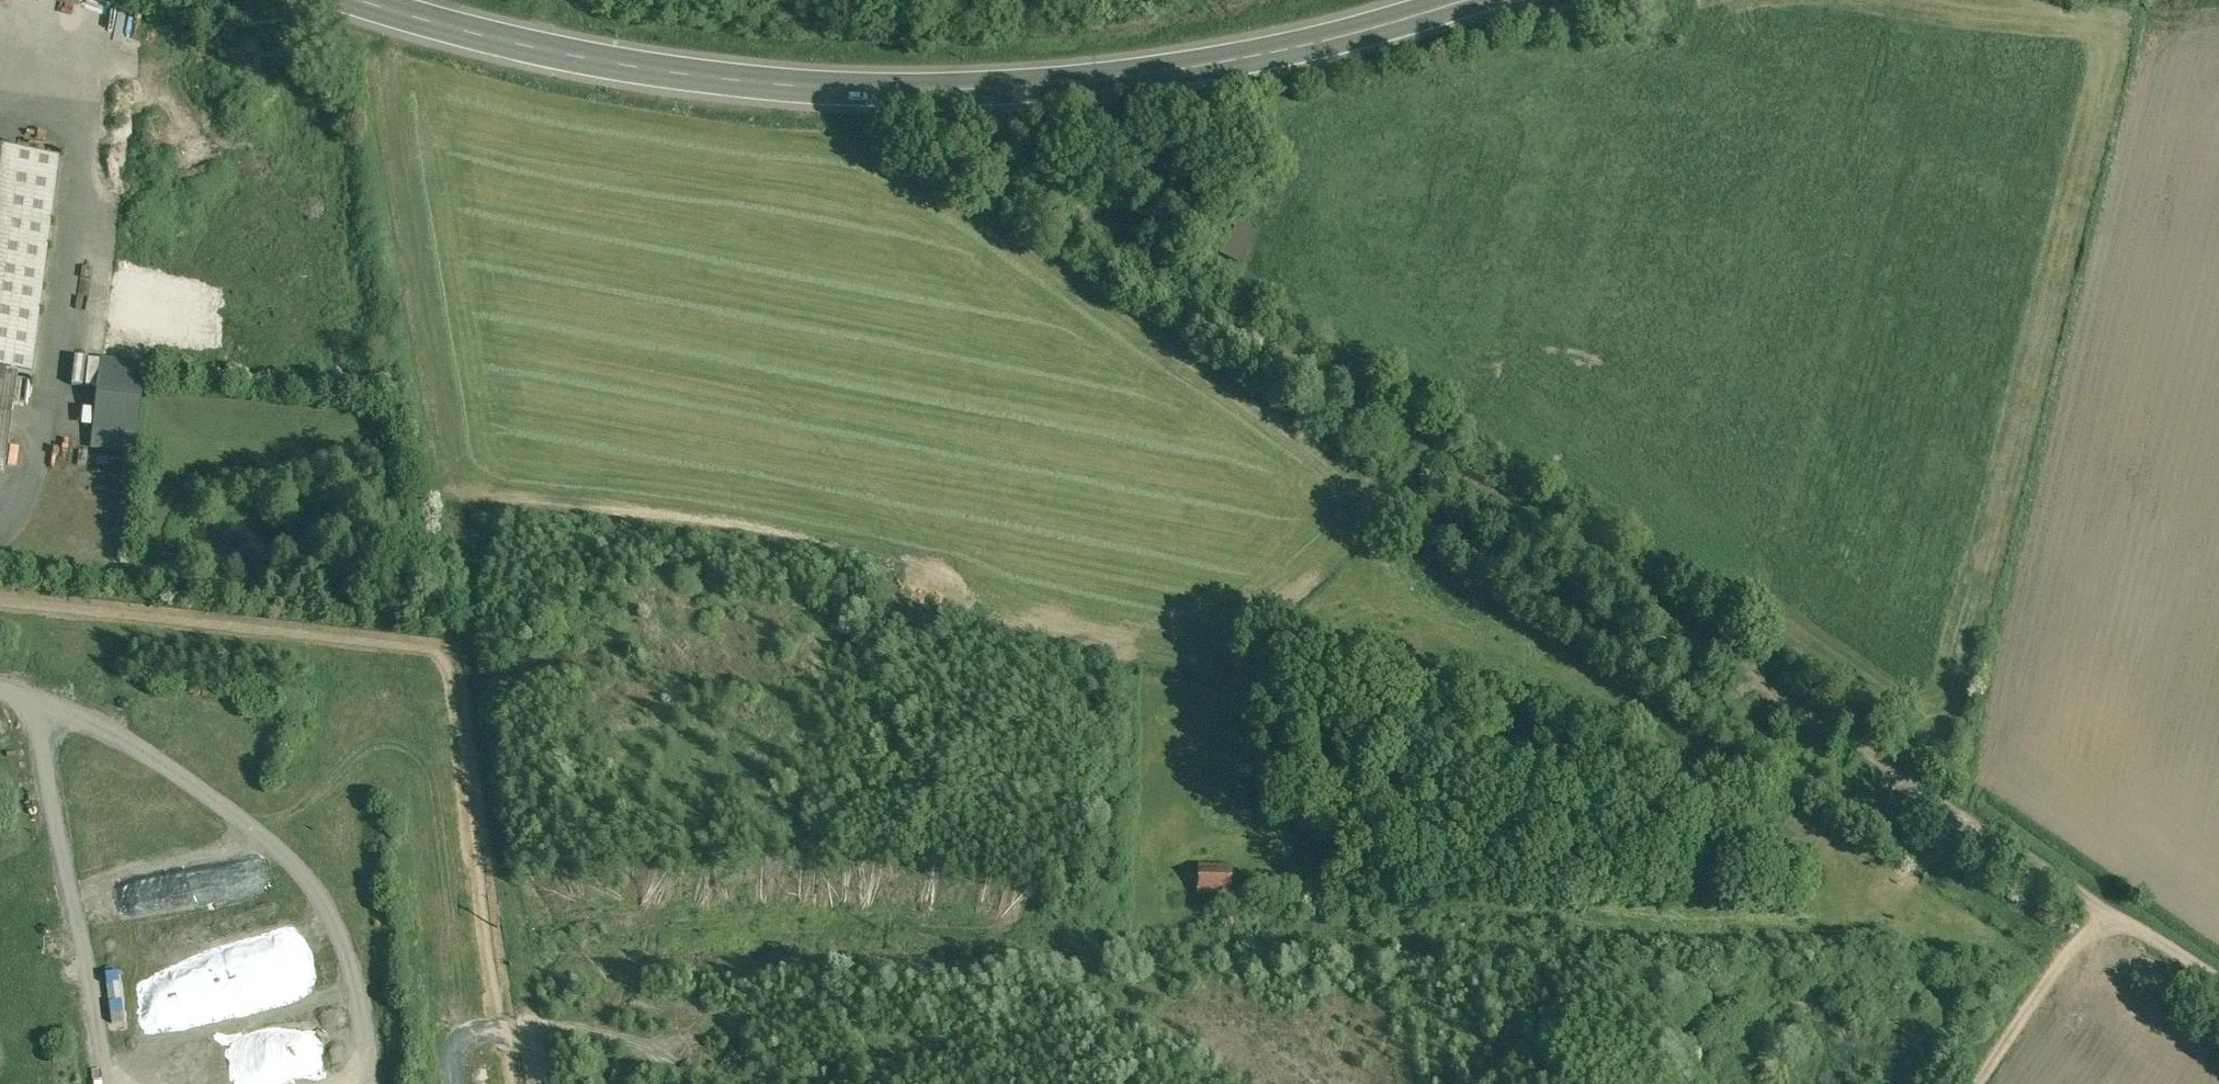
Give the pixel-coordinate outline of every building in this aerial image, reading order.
[(0,152),(0,377),(17,379),(17,376),(29,378),(57,159),(0,152)] [(1215,256),(1235,267),(1253,234),(1233,223),(1215,256)] [(144,369),(101,364),(93,431),(136,436),(144,369)] [(6,468),(17,379),(0,377),(0,467),(6,468)] [(1227,894),(1226,866),(1189,867),(1190,896),(1227,894)]
